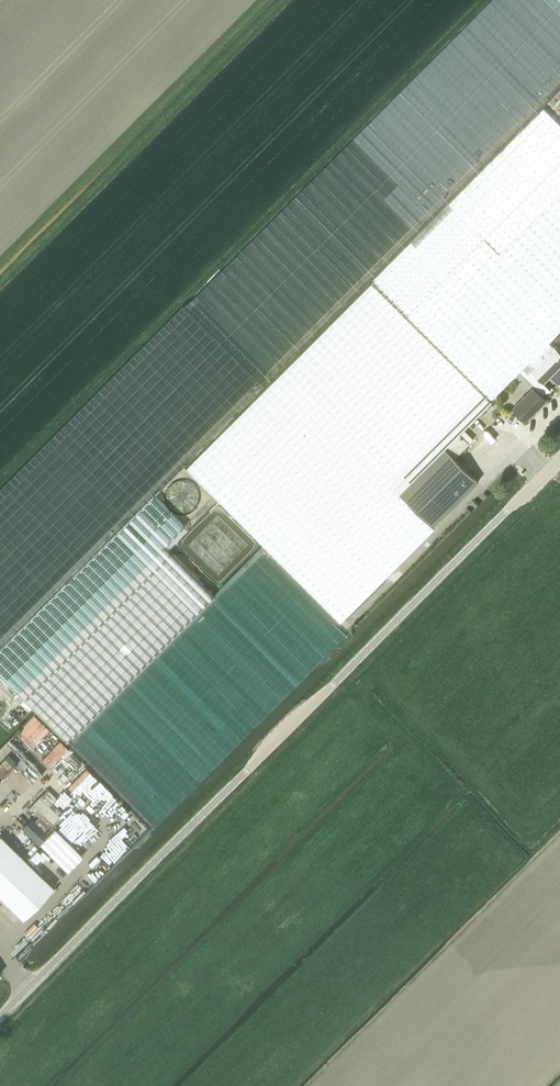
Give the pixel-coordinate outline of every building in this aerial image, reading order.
[(445,447),(480,411),(490,400),(523,367),(528,372),(530,370),(554,346),(550,341),(559,331),(559,124),(543,107),(185,466),(341,621),(435,527),(433,525),(400,492),(445,447)] [(554,346),(530,370),(543,383),(551,374),(559,383),(559,351),(554,345),(554,346)] [(533,387),(513,407),(526,420),(545,400),(533,387)] [(460,434),(446,448),(455,457),(469,443),(460,434)] [(445,447),(400,492),(433,525),(478,480),(455,457),(446,448),(445,447)] [(155,495),(154,494),(0,648),(0,674),(67,741),(214,595),(164,545),(185,525),(155,495)] [(30,818),(23,826),(39,842),(47,833),(31,818),(31,817),(30,818)] [(55,828),(40,843),(67,871),(82,855),(55,828)] [(0,834),(0,896),(22,918),(54,886),(1,833),(0,834)]
